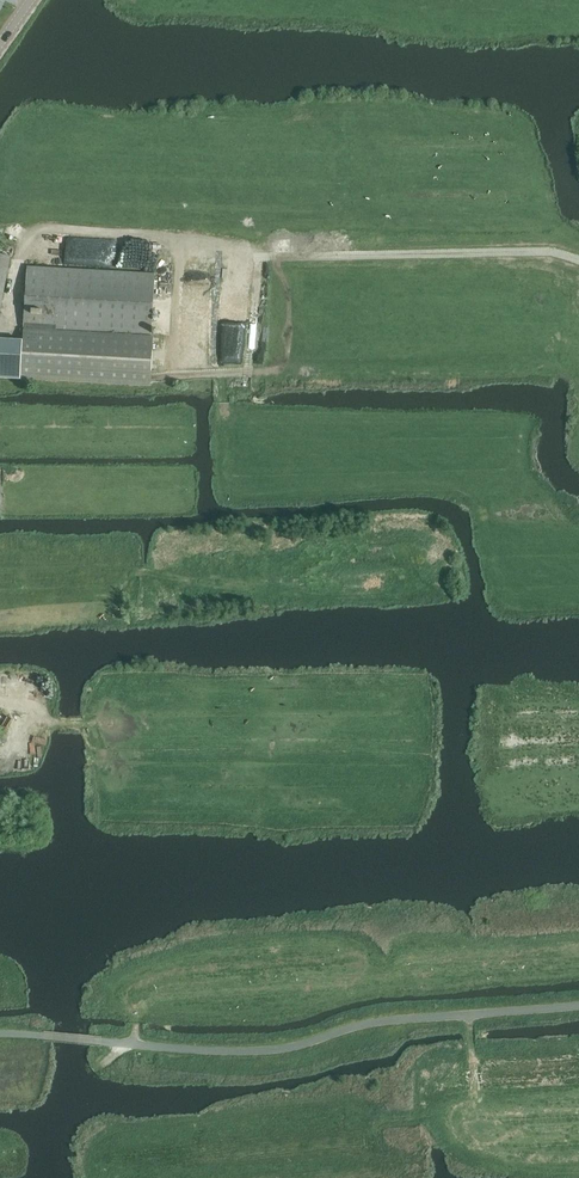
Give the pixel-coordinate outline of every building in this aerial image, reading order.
[(112,252),(112,241),(71,245),(72,257),(103,254),(103,252),(112,252)] [(11,256),(0,254),(0,313),(11,256)] [(155,274),(28,267),(24,327),(151,334),(155,274)] [(151,386),(154,336),(24,329),(24,339),(21,379),(151,386)] [(21,379),(24,339),(0,337),(0,378),(21,379)]
